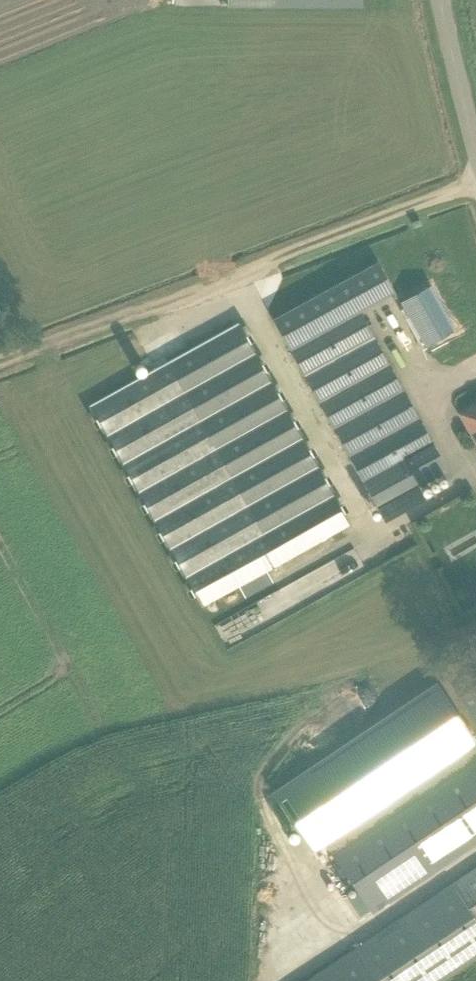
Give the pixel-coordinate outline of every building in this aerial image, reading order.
[(448,470),(360,311),(395,292),(377,261),(272,319),(383,519),(425,496),(419,486),(448,470)] [(418,302),(406,309),(415,326),(417,325),(422,334),(420,335),(426,346),(454,330),(430,286),(415,295),(418,302)] [(237,323),(89,406),(201,607),(349,524),(237,323)] [(459,414),(475,445),(475,405),(459,414)] [(272,793),(311,851),(324,842),(371,914),(475,844),(475,741),(437,683),(272,793)] [(353,948),(303,980),(442,980),(475,959),(475,866),(353,948)]
